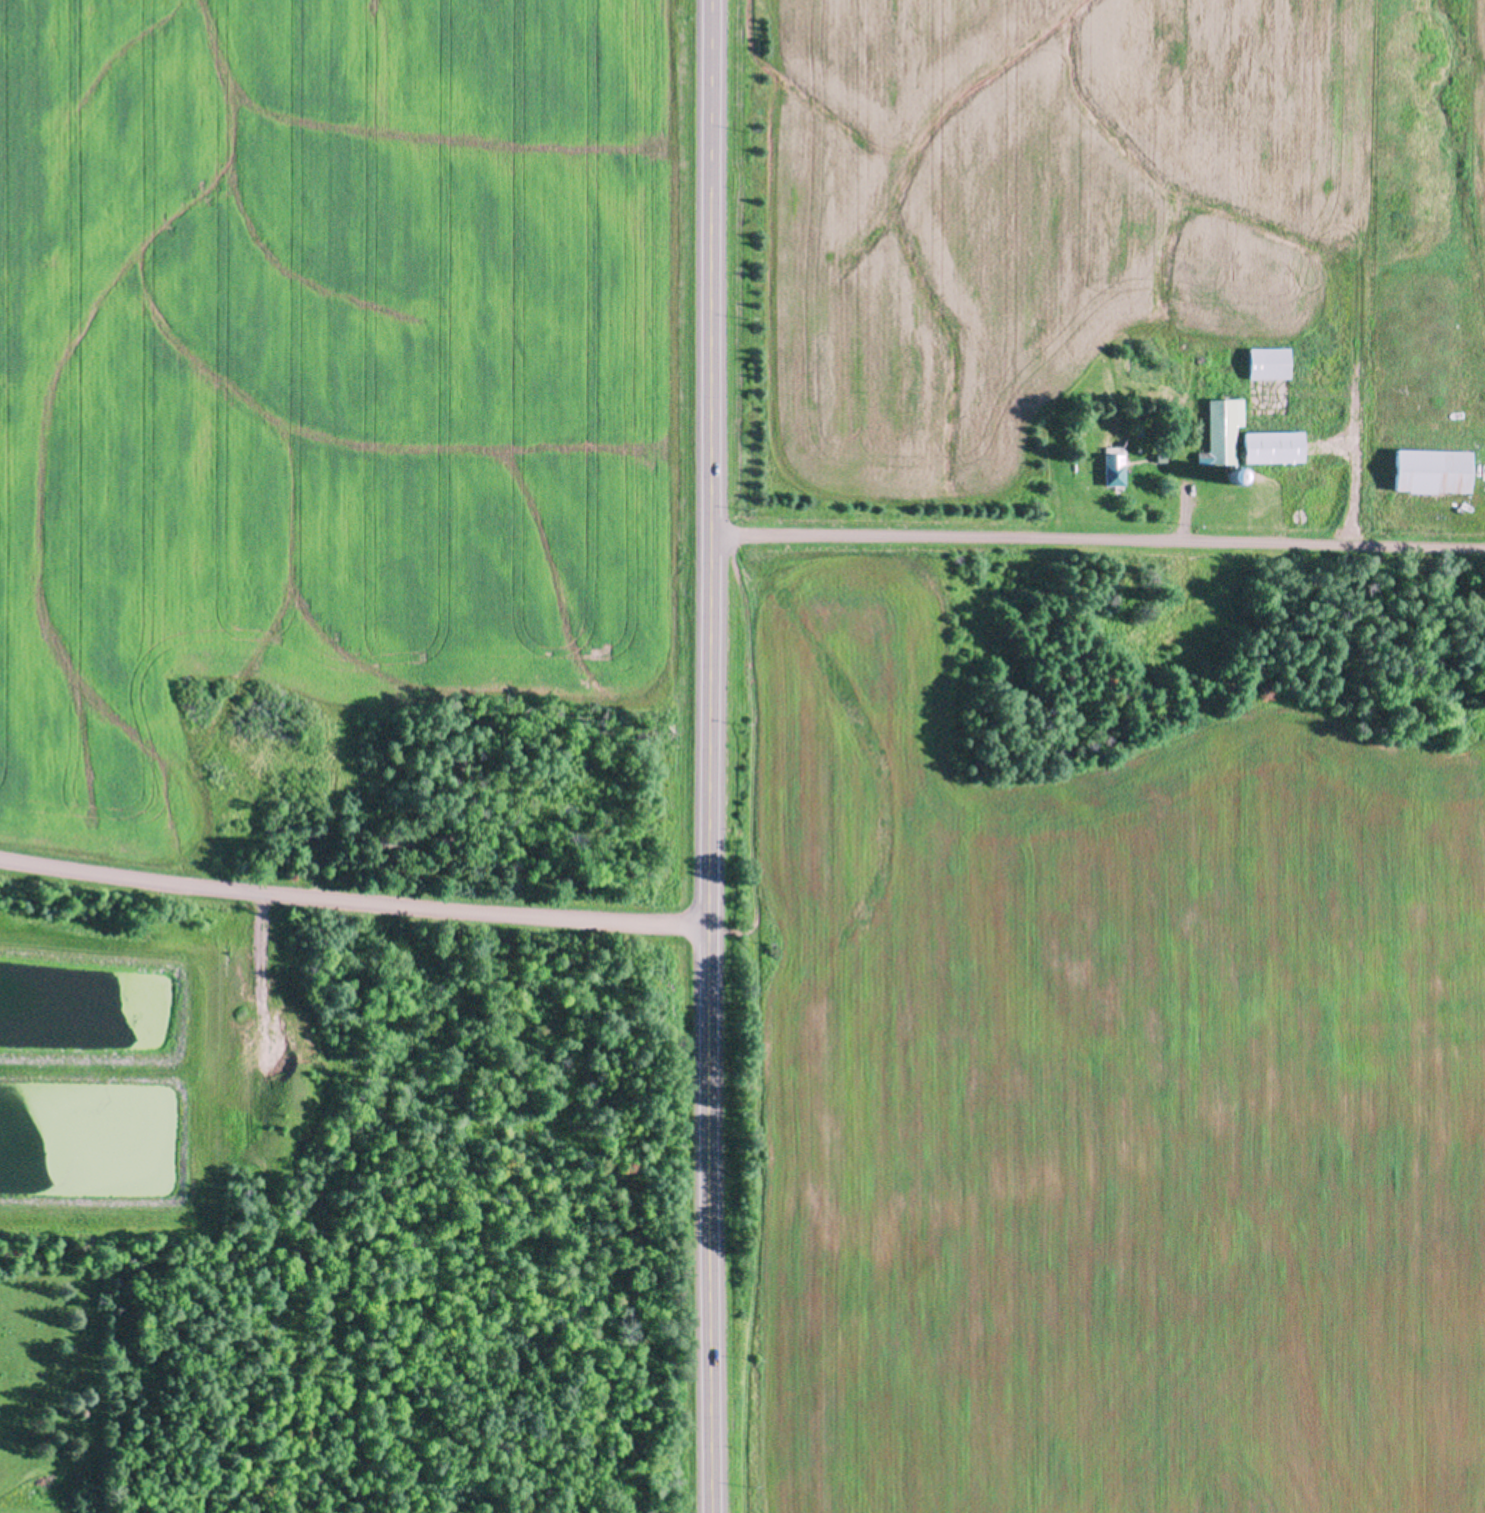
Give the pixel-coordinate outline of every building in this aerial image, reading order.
[(1250,346),(1291,346),(1291,376),(1251,377),(1250,346)] [(1209,398),(1245,398),(1246,423),(1237,424),(1237,461),(1199,462),(1198,451),(1210,450),(1209,398)] [(1245,430),(1304,430),(1305,460),(1245,461),(1245,430)] [(1398,448),(1472,450),(1470,491),(1437,490),(1437,492),(1410,491),(1410,489),(1397,489),(1398,448)] [(1106,484),(1105,453),(1124,452),(1125,483),(1106,484)] [(1157,461),(1157,453),(1167,453),(1167,461),(1157,461)] [(1228,473),(1228,472),(1228,471),(1229,470),(1230,469),(1231,468),(1232,467),(1233,467),(1234,466),(1236,466),(1236,467),(1238,467),(1239,467),(1240,468),(1241,469),(1242,470),(1243,471),(1243,472),(1243,473),(1243,475),(1243,477),(1242,478),(1242,479),(1241,480),(1240,481),(1239,481),(1238,482),(1236,482),(1235,482),(1234,482),(1233,482),(1232,481),(1231,481),(1230,480),(1229,479),(1228,478),(1228,477),(1228,475),(1228,474),(1228,473)] [(1316,513),(1326,513),(1326,522),(1316,522),(1316,513)] [(301,828),(315,828),(315,839),(301,838),(301,828)]
